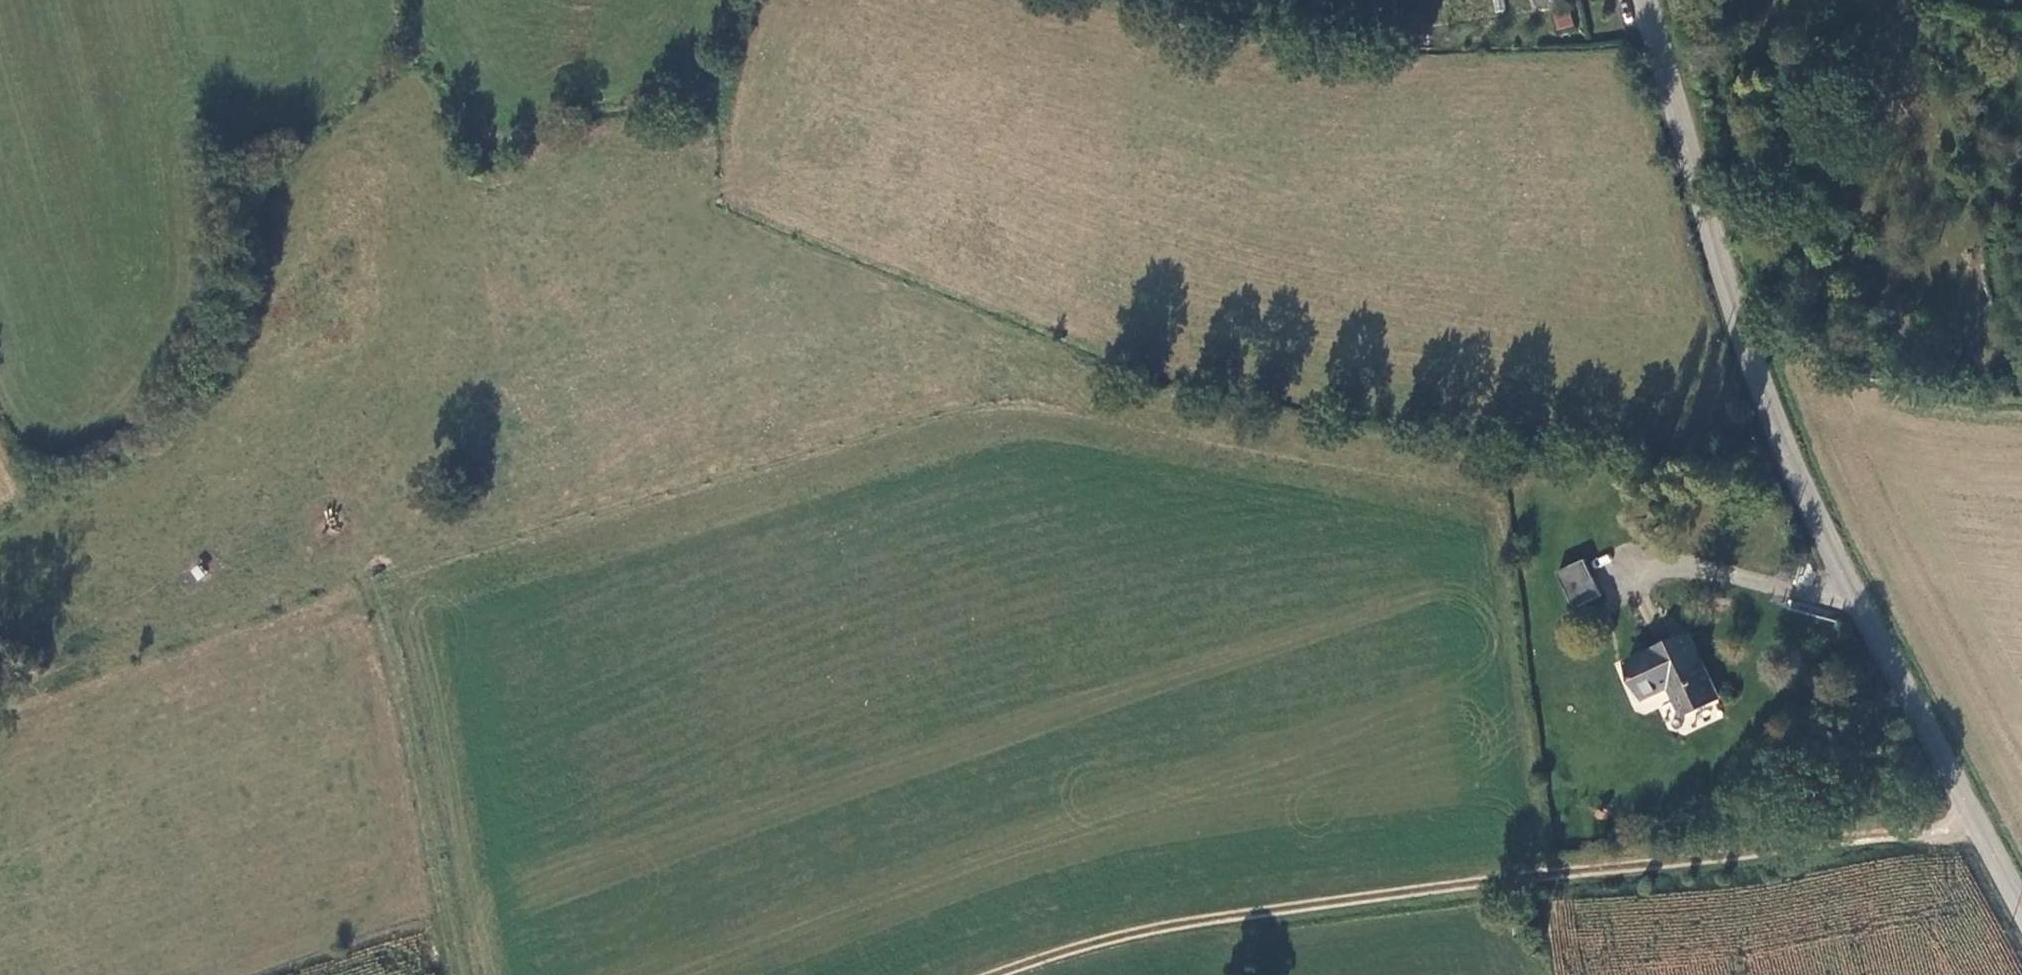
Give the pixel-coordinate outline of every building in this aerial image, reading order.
[(1559,573),(1575,609),(1598,598),(1582,562),(1559,573)] [(1669,688),(1683,717),(1718,702),(1688,638),(1627,665),(1643,700),(1669,688)]
